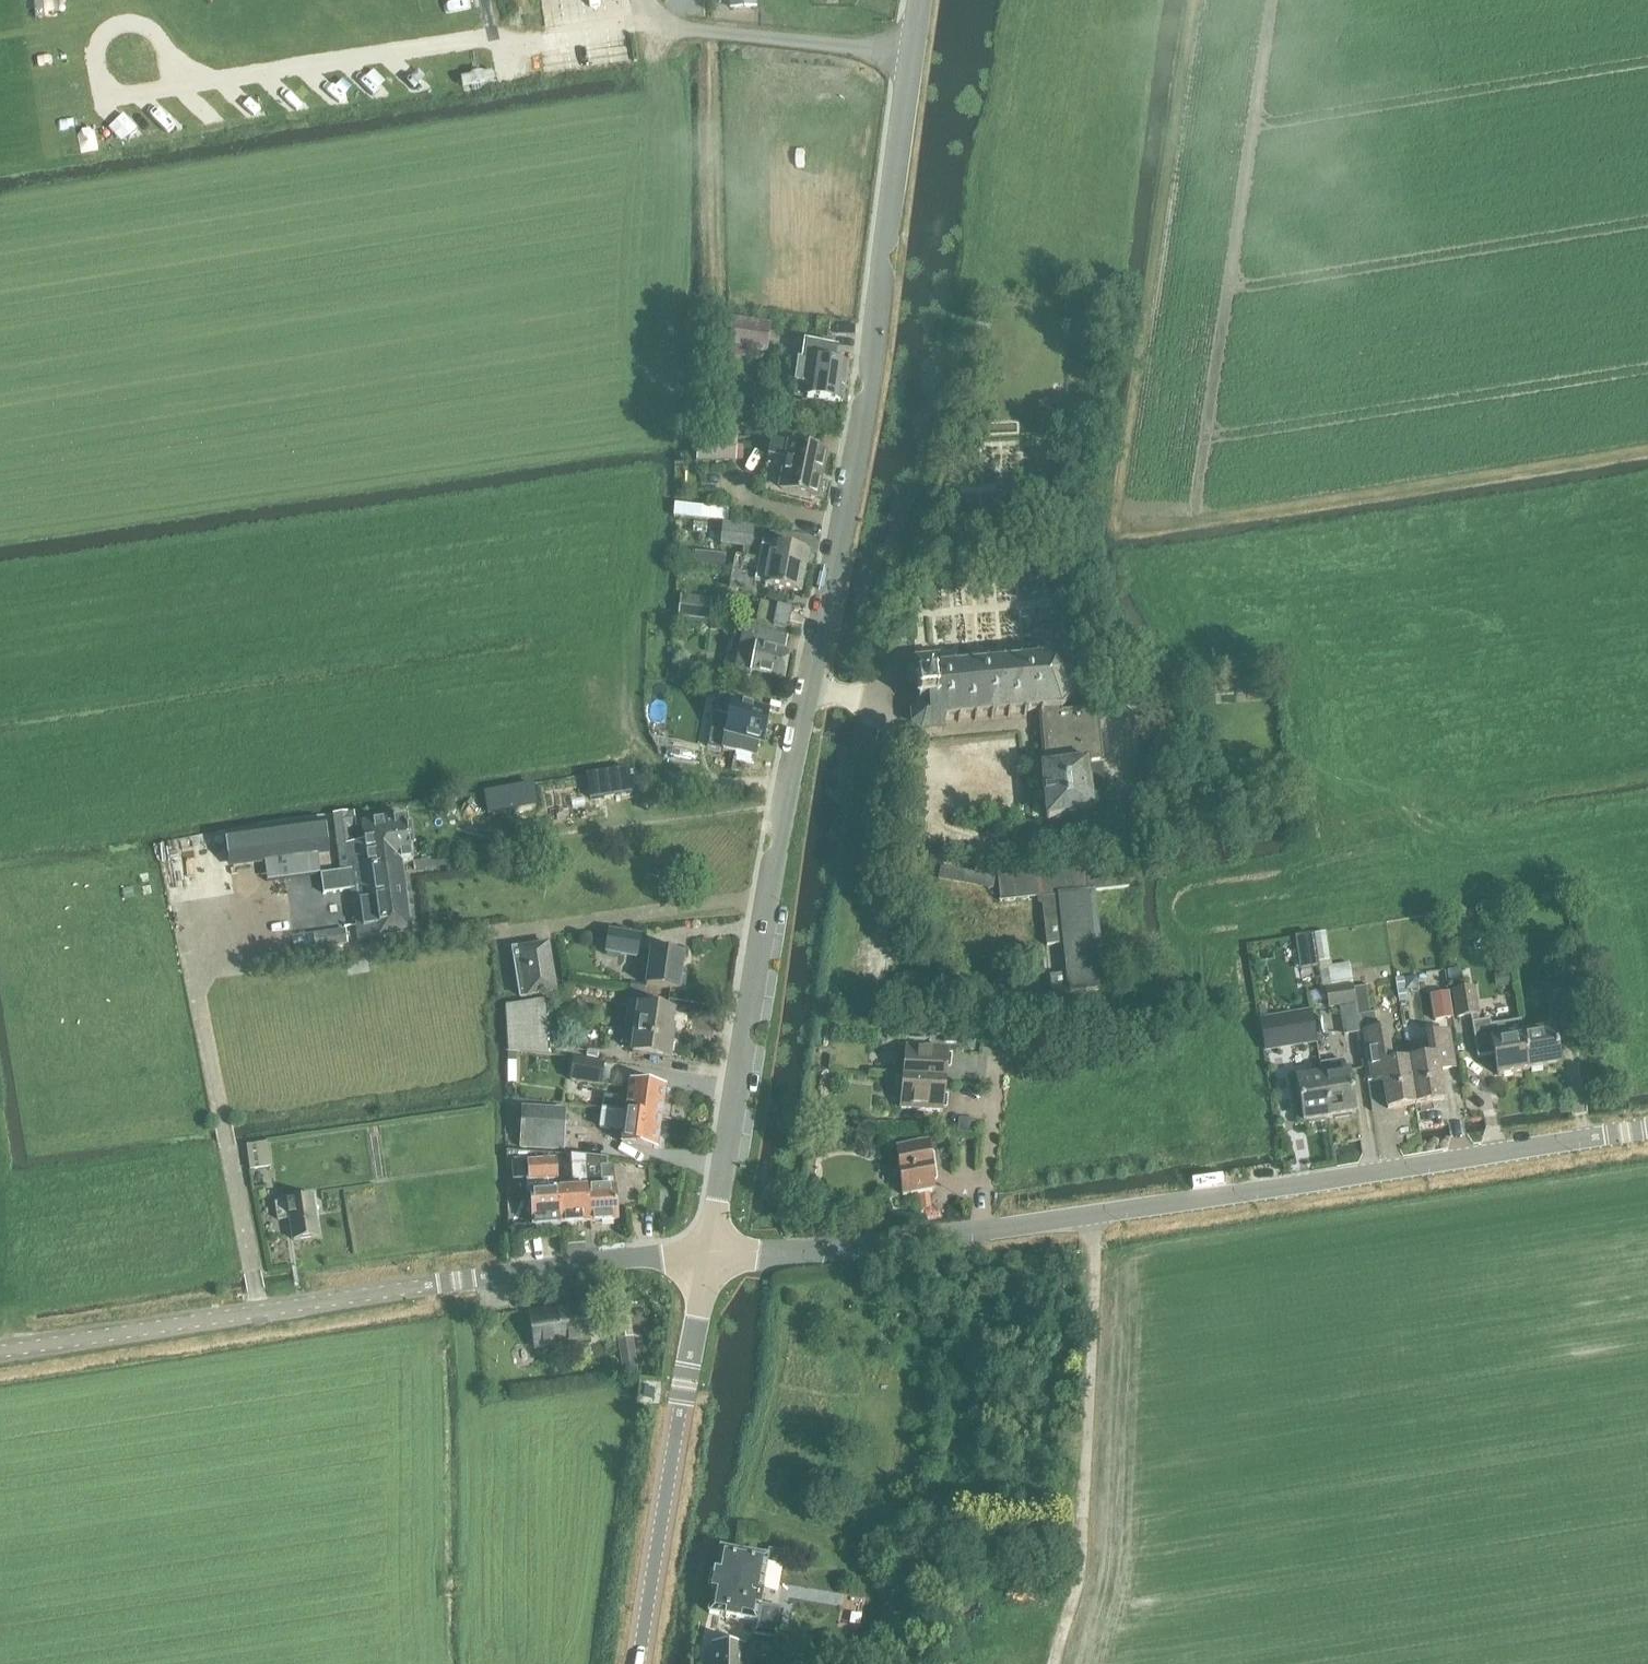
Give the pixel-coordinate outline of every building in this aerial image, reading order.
[(733,318),(729,346),(742,348),(767,351),(771,324),(733,318)] [(807,398),(842,402),(847,364),(835,363),(836,350),(814,347),(812,360),(811,362),(798,360),(795,382),(809,384),(807,398)] [(736,439),(698,439),(698,462),(736,462),(736,460),(743,460),(743,447),(736,447),(736,439)] [(770,441),(767,457),(783,460),(777,490),(817,498),(827,453),(780,443),(770,441)] [(672,506),(672,516),(726,521),(727,510),(694,508),(695,504),(679,503),(679,507),(672,506)] [(723,525),(721,548),(743,549),(743,557),(759,559),(759,561),(804,570),(807,552),(753,541),(754,527),(723,525)] [(708,554),(707,567),(724,569),(725,555),(708,554)] [(765,583),(765,585),(799,592),(804,570),(759,561),(738,557),(733,587),(753,591),(755,581),(765,583)] [(710,618),(712,597),(680,594),(678,615),(710,618)] [(783,680),(788,653),(791,637),(745,627),(734,675),(750,678),(751,674),(783,680)] [(945,729),(944,719),(1044,711),(1061,709),(1075,692),(1073,670),(1056,655),(940,665),(939,656),(915,658),(907,667),(908,679),(917,687),(919,703),(911,710),(912,723),(921,731),(945,729)] [(717,696),(706,745),(721,748),(754,755),(755,751),(758,740),(760,741),(762,741),(768,711),(744,705),(745,702),(732,700),(721,697),(717,696)] [(1049,767),(1040,768),(1045,820),(1107,815),(1102,764),(1102,762),(1099,762),(1093,709),(1083,710),(1061,712),(1061,709),(1044,711),(1049,767)] [(605,773),(592,774),(595,795),(607,793),(605,773)] [(533,784),(485,790),(487,811),(535,804),(533,784)] [(332,815),(340,870),(401,862),(412,860),(406,818),(362,825),(365,843),(351,845),(349,829),(356,827),(353,812),(332,815)] [(324,815),(228,828),(233,863),(262,859),(280,857),(329,851),(324,816),(324,815)] [(326,891),(352,887),(359,940),(411,933),(403,880),(401,862),(340,870),(340,872),(323,874),(321,877),(323,889),(326,891)] [(1093,892),(1128,888),(1125,862),(997,876),(999,901),(1041,897),(1046,946),(1063,944),(1067,973),(1050,975),(1052,994),(1069,992),(1069,993),(1104,989),(1093,892)] [(983,874),(981,873),(979,886),(980,886),(993,889),(995,876),(983,874)] [(314,949),(347,945),(345,930),(312,934),(314,949)] [(607,951),(637,955),(640,935),(610,931),(607,951)] [(1326,932),(1315,934),(1318,959),(1323,992),(1325,991),(1352,987),(1349,964),(1331,966),(1326,932)] [(1299,944),(1302,962),(1318,959),(1315,934),(1302,936),(1303,943),(1299,944)] [(521,997),(557,991),(548,943),(513,949),(521,997)] [(684,954),(651,949),(647,985),(679,990),(684,954)] [(1496,975),(1498,987),(1510,985),(1508,973),(1496,975)] [(1404,977),(1395,978),(1397,989),(1405,988),(1404,977)] [(1555,1014),(1588,1008),(1584,981),(1550,987),(1555,1014)] [(647,985),(631,983),(630,991),(645,993),(647,985)] [(1365,985),(1352,987),(1355,1005),(1359,1031),(1365,1031),(1378,1029),(1375,1012),(1370,1013),(1365,985)] [(1352,987),(1325,991),(1328,1010),(1339,1008),(1355,1005),(1352,987)] [(1405,988),(1397,989),(1399,1000),(1407,999),(1405,988)] [(1496,1075),(1529,1069),(1522,1033),(1519,1020),(1489,1025),(1488,1019),(1487,1019),(1487,1020),(1477,1021),(1472,989),(1451,992),(1456,1018),(1469,1016),(1476,1058),(1478,1057),(1493,1054),(1496,1075)] [(516,1048),(548,1053),(545,1000),(507,1005),(508,1048),(516,1048)] [(633,1051),(669,1056),(674,1023),(672,1022),(674,1010),(640,1005),(633,1051)] [(1355,1005),(1339,1008),(1343,1034),(1359,1031),(1355,1005)] [(1276,1048),(1315,1043),(1310,1008),(1271,1014),(1276,1048)] [(1389,1062),(1384,1028),(1378,1029),(1365,1031),(1372,1081),(1383,1079),(1388,1108),(1415,1104),(1408,1059),(1389,1062)] [(1552,1028),(1522,1033),(1529,1069),(1558,1064),(1552,1028)] [(942,1030),(941,1044),(958,1046),(960,1032),(942,1030)] [(1431,1055),(1408,1059),(1415,1104),(1443,1100),(1438,1069),(1451,1068),(1446,1030),(1428,1033),(1431,1055)] [(895,1059),(894,1076),(903,1077),(945,1081),(948,1051),(906,1047),(905,1054),(903,1054),(895,1059)] [(571,1079),(601,1083),(604,1063),(573,1058),(571,1079)] [(1343,1060),(1321,1064),(1323,1078),(1329,1117),(1355,1113),(1348,1074),(1343,1060)] [(942,1111),(945,1081),(903,1077),(900,1107),(942,1111)] [(1323,1078),(1297,1082),(1304,1121),(1329,1117),(1323,1078)] [(606,1096),(604,1108),(662,1116),(666,1085),(630,1081),(626,1107),(617,1106),(618,1098),(606,1096)] [(523,1107),(522,1145),(564,1147),(565,1121),(565,1109),(523,1107)] [(604,1108),(601,1127),(623,1130),(622,1142),(657,1147),(662,1116),(604,1108)] [(958,1119),(957,1132),(974,1134),(976,1120),(958,1119)] [(251,1169),(270,1167),(267,1143),(248,1145),(251,1169)] [(903,1194),(934,1190),(928,1143),(896,1147),(903,1194)] [(573,1188),(560,1189),(559,1189),(562,1223),(591,1221),(586,1156),(586,1155),(573,1156),(574,1166),(572,1166),(573,1188)] [(605,1159),(586,1156),(591,1221),(618,1219),(615,1185),(614,1185),(601,1186),(599,1165),(606,1165),(605,1159)] [(528,1158),(515,1158),(514,1176),(527,1177),(528,1158)] [(530,1162),(528,1162),(529,1177),(530,1193),(532,1192),(535,1225),(538,1225),(538,1227),(554,1226),(554,1224),(562,1223),(559,1189),(560,1189),(558,1159),(530,1161),(530,1162)] [(925,1192),(926,1198),(927,1205),(933,1204),(933,1197),(932,1191),(925,1192)] [(295,1240),(317,1237),(313,1198),(291,1201),(291,1202),(276,1204),(278,1220),(293,1218),(295,1240)] [(537,1346),(586,1338),(581,1306),(532,1314),(537,1346)] [(625,1373),(638,1371),(633,1338),(620,1340),(625,1373)] [(645,1387),(643,1397),(653,1399),(654,1389),(645,1387)] [(761,1592),(767,1558),(720,1550),(716,1574),(715,1573),(712,1589),(713,1589),(709,1613),(756,1621),(756,1620),(761,1621),(758,1634),(778,1638),(783,1610),(760,1606),(762,1593),(761,1592)] [(744,1646),(713,1644),(712,1663),(743,1663),(744,1646)]
